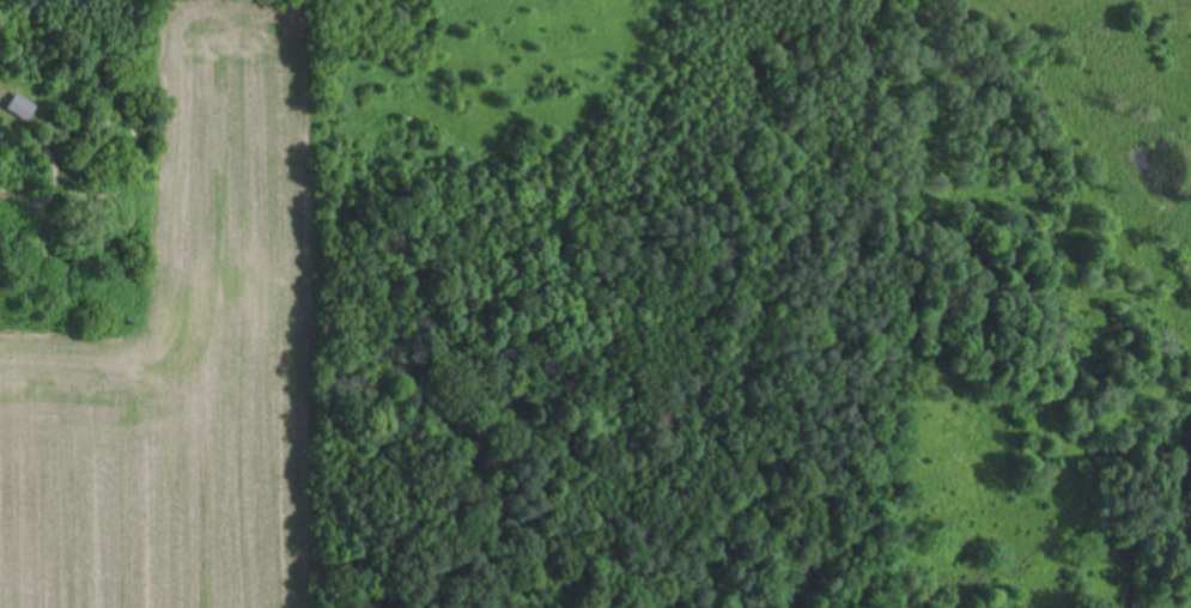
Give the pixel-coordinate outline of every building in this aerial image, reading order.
[(26,123),(36,108),(15,95),(5,110),(26,123)]
